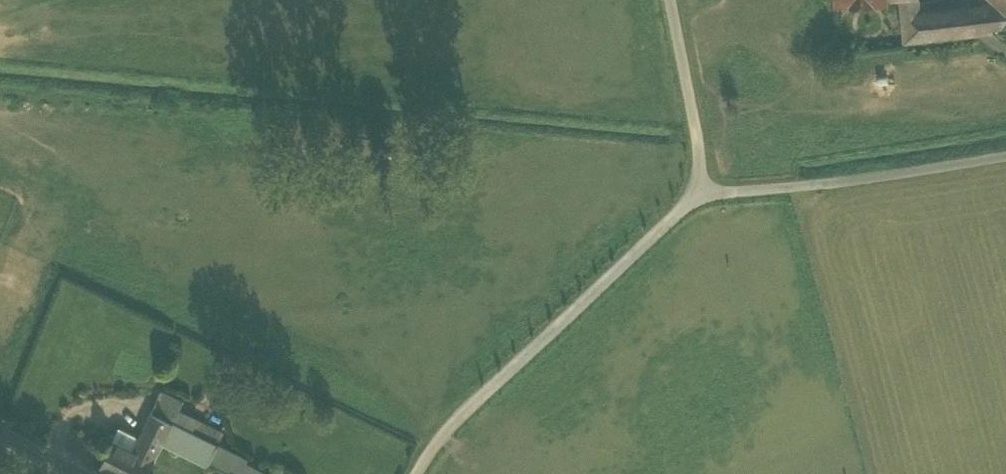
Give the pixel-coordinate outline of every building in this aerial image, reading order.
[(970,33),(967,4),(918,10),(918,0),(899,0),(904,41),(970,33)] [(986,2),(993,30),(1005,29),(1005,0),(985,0),(986,2)] [(986,2),(967,4),(970,33),(993,30),(986,2)] [(151,412),(172,423),(179,409),(182,403),(160,392),(151,412)] [(179,409),(172,423),(192,432),(199,418),(179,409)] [(107,473),(147,473),(163,443),(172,423),(151,412),(138,437),(132,450),(112,440),(98,469),(107,473)] [(192,432),(216,444),(223,430),(199,418),(192,432)] [(229,454),(215,446),(216,444),(192,432),(172,423),(163,443),(206,464),(207,464),(220,469),(232,473),(267,473),(229,454)] [(112,440),(132,450),(138,437),(119,427),(112,440)]
